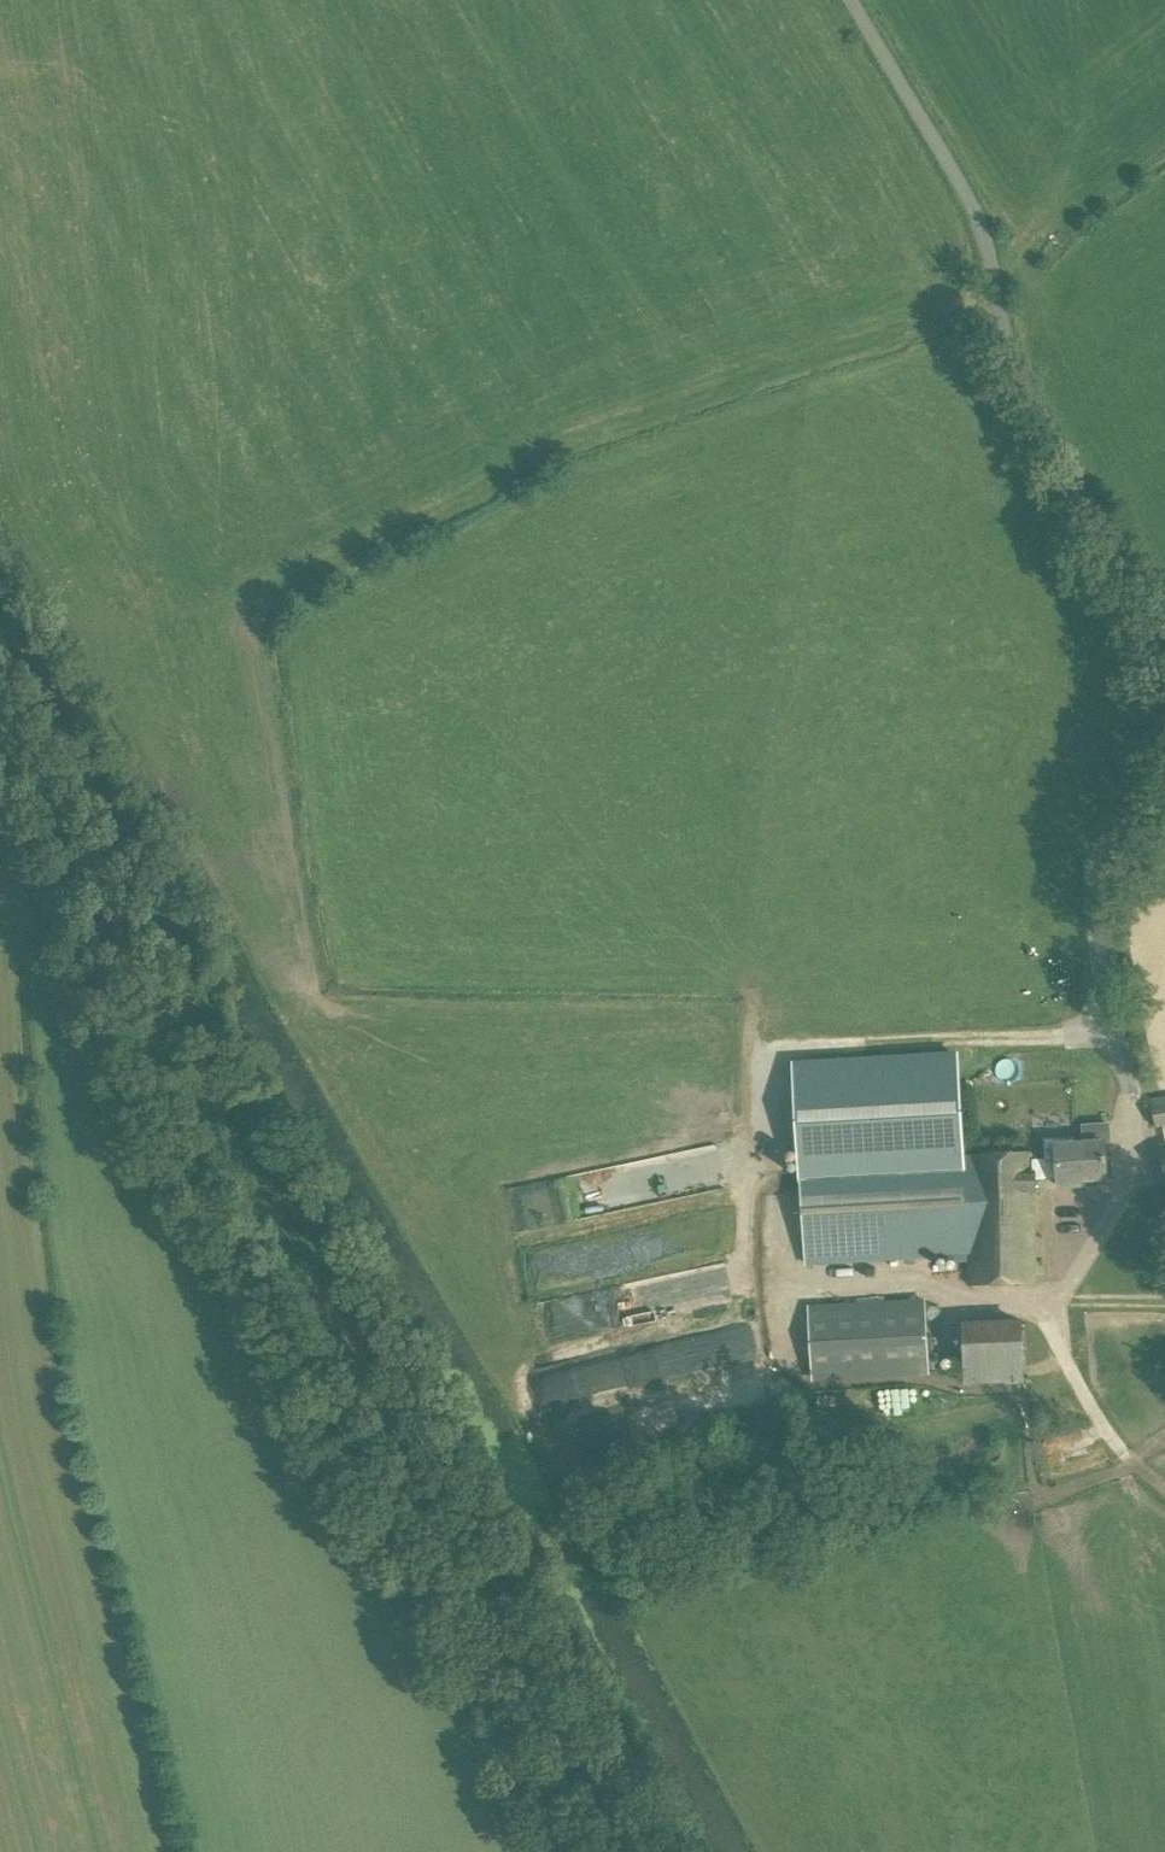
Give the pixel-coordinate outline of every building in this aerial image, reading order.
[(1161,1097),(1151,1098),(1156,1125),(1164,1123),(1164,1096),(1161,1097)] [(1107,1180),(1104,1141),(1056,1144),(1057,1159),(1032,1160),(1032,1153),(973,1156),(973,1151),(800,1162),(806,1263),(955,1254),(955,1262),(965,1261),(967,1286),(1036,1282),(1031,1193),(1035,1192),(1034,1179),(1058,1177),(1059,1187),(1083,1185),(1083,1181),(1107,1180)] [(926,1300),(811,1307),(815,1378),(930,1371),(926,1300)] [(1005,1342),(942,1342),(942,1391),(1005,1391),(1005,1342)]
